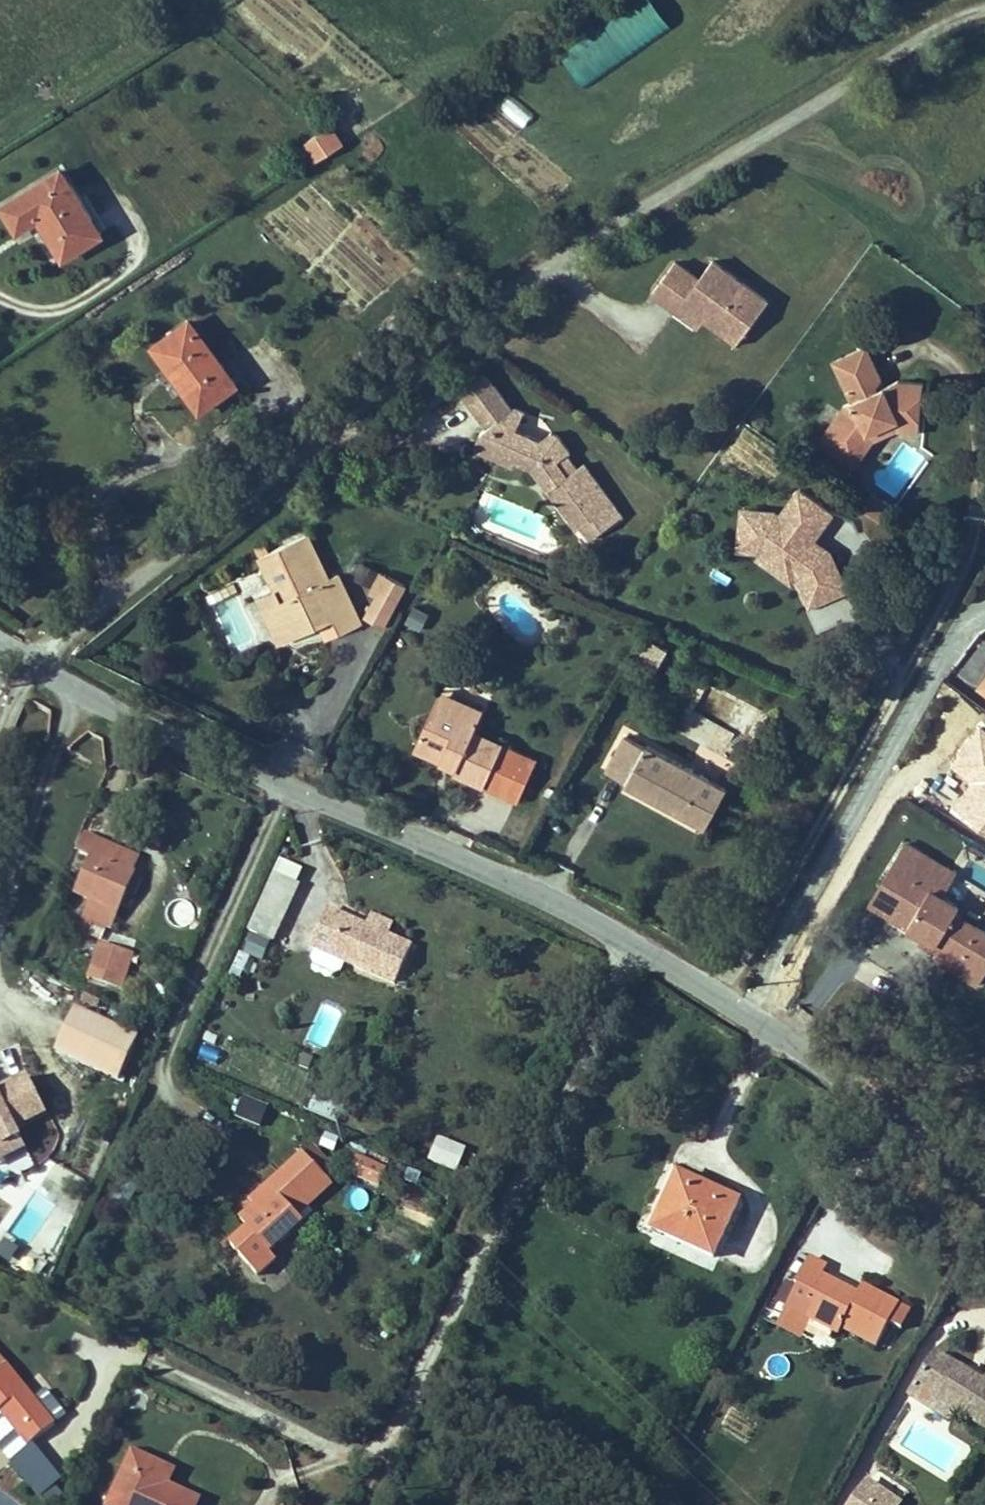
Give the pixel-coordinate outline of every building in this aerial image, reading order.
[(584,87),(672,28),(653,0),(633,0),(559,51),(584,87)] [(330,123),(299,142),(312,163),(343,143),(330,123)] [(17,229),(39,216),(63,257),(101,233),(62,170),(3,205),(17,229)] [(711,256),(699,274),(672,255),(647,291),(730,348),(768,295),(711,256)] [(236,385),(190,321),(154,347),(169,368),(176,363),(181,369),(174,374),(200,411),(236,385)] [(816,442),(834,454),(843,442),(853,449),(868,427),(878,419),(896,402),(899,402),(898,405),(919,407),(923,366),(893,362),(873,380),(866,385),(859,377),(865,371),(871,366),(849,341),(822,365),(851,399),(842,406),(836,413),(816,442)] [(169,368),(174,374),(181,369),(176,363),(169,368)] [(859,377),(866,385),(873,380),(865,371),(859,377)] [(455,394),(461,408),(492,392),(485,378),(455,394)] [(541,494),(568,537),(607,511),(580,469),(572,474),(563,461),(568,458),(559,443),(552,439),(545,444),(540,446),(518,434),(527,417),(518,412),(505,418),(492,392),(461,408),(475,434),(477,432),(482,430),(495,437),(491,445),(502,450),(499,456),(510,462),(526,470),(533,481),(541,476),(549,490),(541,494)] [(919,415),(919,407),(898,405),(899,402),(896,402),(878,419),(868,427),(853,449),(843,442),(834,454),(852,467),(868,443),(878,427),(896,413),(919,415)] [(482,430),(477,432),(475,434),(468,448),(507,469),(510,462),(499,456),(502,450),(491,445),(495,437),(482,430)] [(549,490),(541,476),(533,481),(541,494),(549,490)] [(314,605),(326,599),(335,618),(341,631),(362,622),(339,573),(327,578),(307,534),(261,555),(276,587),(282,600),(264,607),(274,629),(292,621),(299,634),(322,624),(314,605)] [(378,595),(389,575),(383,570),(371,591),(378,595)] [(384,626),(406,584),(389,575),(378,595),(367,617),(384,626)] [(264,607),(282,600),(276,587),(259,595),(264,607)] [(240,589),(208,592),(213,633),(245,629),(240,589)] [(326,599),(314,605),(322,624),(335,618),(326,599)] [(418,633),(429,611),(412,603),(401,625),(418,633)] [(280,643),(299,634),(292,621),(274,629),(280,643)] [(657,663),(665,648),(649,638),(640,654),(657,663)] [(973,688),(984,696),(984,670),(973,688)] [(465,709),(461,717),(476,724),(483,710),(441,689),(427,719),(436,723),(446,700),(465,709)] [(417,741),(459,761),(456,768),(454,772),(467,778),(484,786),(516,803),(537,761),(473,730),(476,724),(461,717),(465,709),(446,700),(436,723),(427,719),(417,741)] [(698,739),(710,723),(693,711),(681,727),(698,739)] [(456,768),(459,761),(417,741),(413,748),(440,761),(456,768)] [(642,755),(621,743),(602,778),(623,789),(622,791),(701,834),(723,795),(644,752),(642,755)] [(84,835),(77,852),(92,858),(99,841),(84,835)] [(133,874),(130,873),(136,858),(99,841),(92,858),(77,894),(92,900),(85,916),(110,926),(133,874)] [(926,855),(905,843),(870,902),(890,915),(926,855)] [(935,943),(940,935),(984,962),(984,931),(954,912),(959,905),(942,895),(926,886),(940,864),(926,855),(890,915),(935,943)] [(956,873),(940,864),(926,886),(942,895),(956,873)] [(297,885),(273,874),(254,914),(277,925),(297,885)] [(396,979),(411,946),(329,909),(311,946),(393,983),(396,979)] [(984,972),(984,962),(940,935),(935,943),(951,953),(984,973),(984,972)] [(132,953),(100,942),(88,977),(120,988),(132,953)] [(138,1040),(75,1012),(56,1055),(119,1083),(138,1040)] [(20,1142),(15,1132),(46,1117),(28,1080),(0,1093),(0,1152),(20,1142)] [(243,1096),(235,1116),(260,1127),(268,1106),(243,1096)] [(437,1135),(428,1159),(455,1170),(465,1146),(437,1135)] [(20,1142),(0,1152),(0,1165),(26,1153),(20,1142)] [(376,1188),(386,1166),(354,1151),(344,1173),(376,1188)] [(257,1276),(276,1259),(270,1252),(302,1222),(297,1216),(287,1206),(299,1195),(309,1206),(326,1190),(297,1158),(267,1185),(272,1190),(256,1205),(263,1214),(247,1228),(230,1244),(257,1276)] [(679,1173),(705,1185),(707,1180),(669,1162),(640,1228),(652,1234),(655,1228),(679,1173)] [(679,1173),(655,1228),(714,1255),(739,1201),(705,1185),(679,1173)] [(252,1200),(256,1205),(272,1190),(267,1185),(252,1200)] [(309,1206),(299,1195),(287,1206),(297,1216),(309,1206)] [(240,1220),(247,1228),(263,1214),(256,1205),(240,1220)] [(913,1309),(863,1284),(859,1291),(856,1297),(851,1294),(854,1288),(821,1271),(826,1263),(808,1254),(798,1274),(802,1277),(780,1320),(809,1335),(817,1319),(841,1332),(845,1326),(879,1344),(892,1321),(904,1327),(913,1309)] [(851,1294),(856,1297),(859,1291),(854,1288),(851,1294)] [(916,1383),(984,1427),(984,1381),(937,1351),(916,1383)] [(2,1409),(29,1443),(54,1423),(6,1363),(0,1368),(0,1411),(2,1409)] [(38,1497),(58,1481),(29,1443),(2,1409),(0,1411),(0,1449),(38,1497)] [(159,1466),(132,1453),(108,1504),(195,1504),(196,1502),(166,1488),(152,1482),(159,1466)] [(166,1488),(172,1473),(159,1466),(152,1482),(166,1488)] [(901,1502),(868,1480),(852,1504),(899,1504),(901,1502)]
